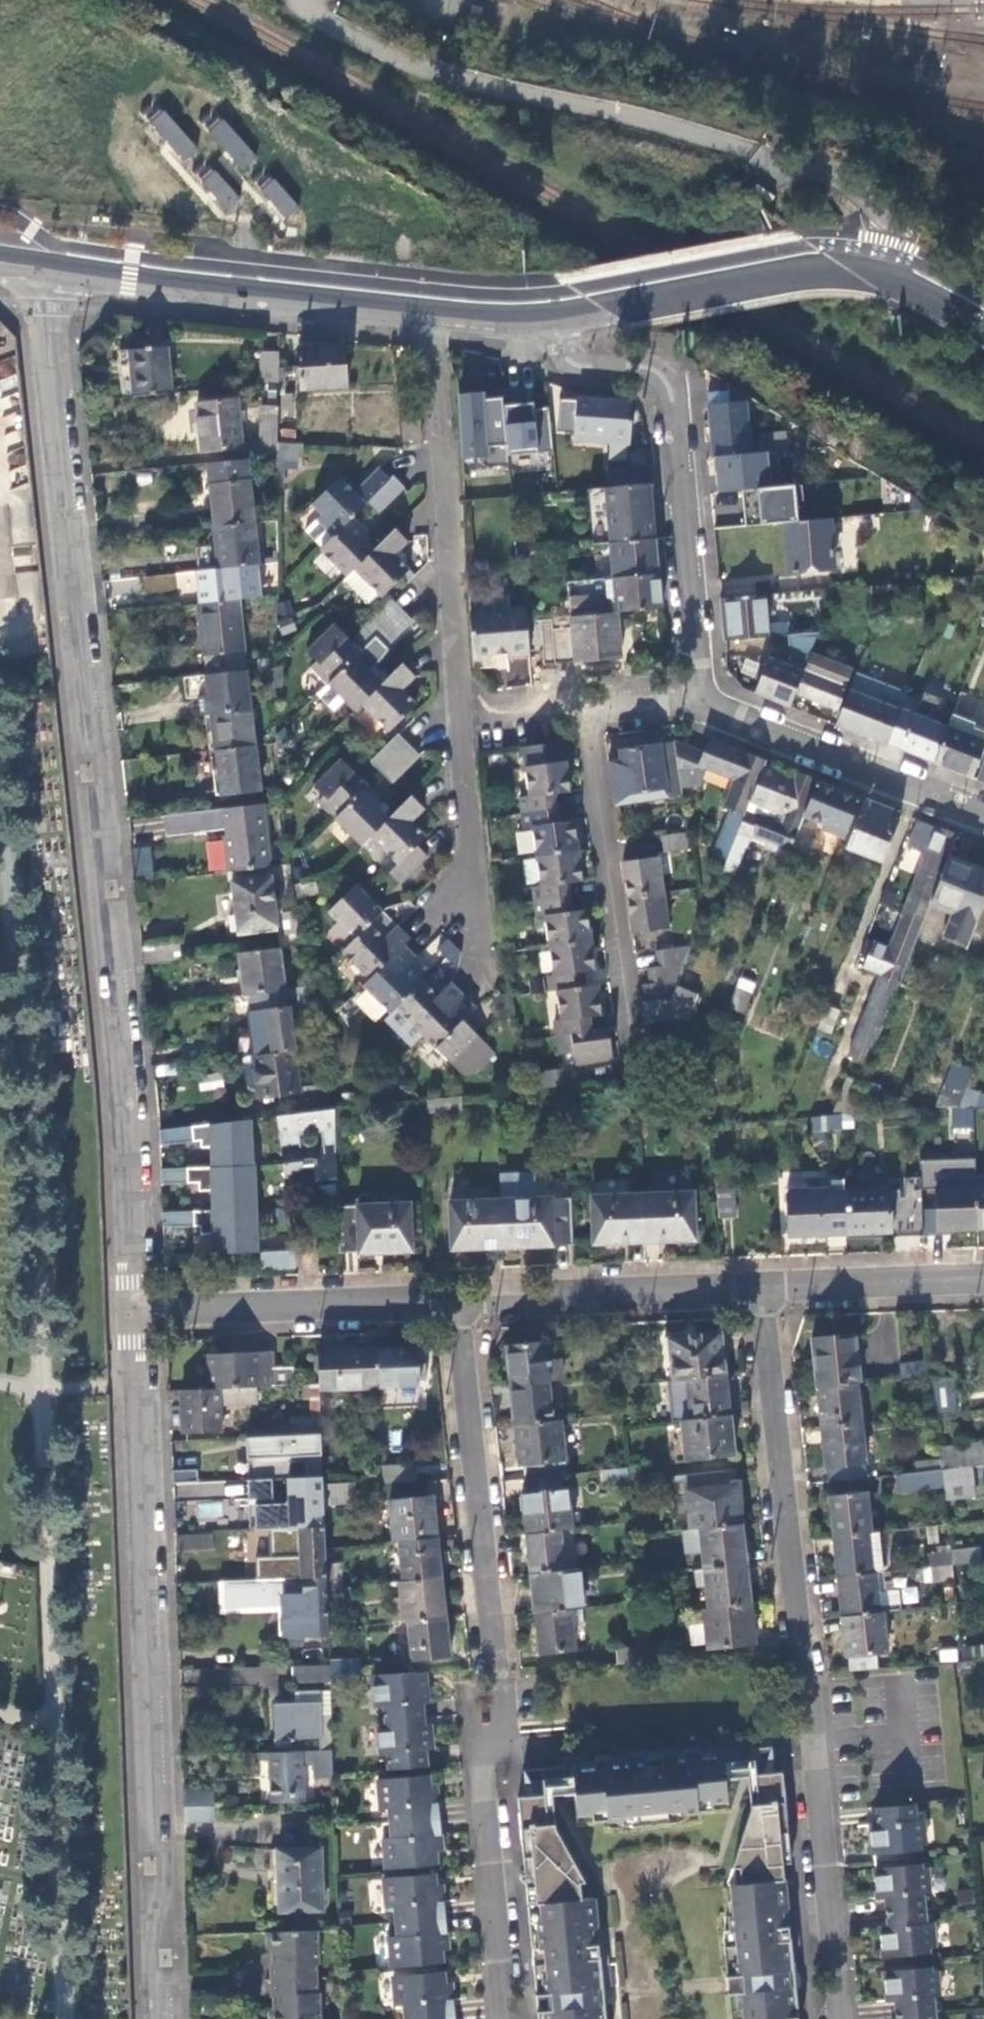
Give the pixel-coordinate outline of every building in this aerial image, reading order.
[(163,110),(149,122),(185,163),(199,151),(163,110)] [(239,171),(256,157),(223,117),(206,131),(239,171)] [(242,198),(215,169),(202,180),(230,210),(242,198)] [(299,206),(274,179),(261,191),(287,218),(299,206)] [(299,347),(303,391),(347,387),(343,344),(299,347)] [(130,349),(135,396),(172,392),(168,346),(130,349)] [(261,351),(261,384),(279,382),(280,351),(261,351)] [(16,374),(12,357),(0,360),(0,378),(16,374)] [(708,394),(713,455),(754,451),(754,445),(749,445),(745,403),(734,405),(733,400),(723,401),(722,393),(708,394)] [(277,442),(279,406),(261,406),(259,441),(243,442),(238,399),(197,403),(202,451),(240,448),(241,460),(249,459),(277,457),(277,442)] [(628,443),(632,406),(578,399),(574,432),(608,435),(608,441),(628,443)] [(489,405),(493,447),(535,442),(532,402),(489,405)] [(778,452),(785,451),(784,430),(755,433),(757,454),(778,452)] [(295,443),(277,442),(277,457),(277,461),(283,461),(294,461),(295,443)] [(741,491),(781,487),(778,452),(757,454),(713,458),(716,494),(741,491)] [(241,460),(208,463),(214,527),(255,523),(249,459),(241,460)] [(649,484),(647,465),(605,469),(606,471),(608,488),(649,484)] [(394,477),(392,478),(380,466),(361,486),(366,492),(361,497),(355,491),(341,476),(313,503),(324,514),(318,520),(334,537),(322,549),(365,593),(373,587),(383,597),(409,571),(394,556),(407,543),(395,531),(376,550),(365,538),(369,534),(354,518),(368,504),(378,514),(405,488),(394,477)] [(588,473),(589,489),(604,488),(608,488),(606,471),(588,473)] [(608,488),(604,488),(609,544),(654,539),(649,484),(608,488)] [(366,492),(361,486),(355,491),(361,497),(366,492)] [(781,487),(741,491),(745,527),(784,524),(804,522),(801,486),(781,487)] [(258,553),(277,551),(277,520),(255,523),(214,527),(218,568),(259,564),(258,553)] [(804,522),(784,524),(788,574),(834,569),(829,520),(804,522)] [(612,578),(658,574),(654,539),(609,544),(612,578)] [(617,614),(661,610),(658,574),(612,578),(566,583),(570,619),(617,614)] [(146,592),(174,591),(173,575),(146,576),(146,592)] [(765,596),(721,600),(725,641),(769,638),(765,596)] [(207,674),(245,669),(243,651),(244,651),(238,599),(198,603),(207,674)] [(392,602),(365,628),(386,649),(412,622),(392,602)] [(473,668),(496,666),(495,654),(528,651),(525,610),(470,614),(473,668)] [(621,657),(617,614),(570,619),(552,620),(556,656),(574,654),(575,662),(621,657)] [(389,733),(417,707),(402,691),(415,679),(403,666),(388,680),(383,684),(371,671),(376,667),(335,624),(308,650),(318,661),(312,665),(328,683),(345,700),(355,711),(362,704),(389,733)] [(812,652),(818,634),(789,636),(792,662),(791,668),(768,659),(754,696),(789,710),(795,694),(812,652)] [(851,668),(812,652),(795,694),(836,710),(845,688),(843,688),(851,668)] [(388,680),(376,667),(371,671),(383,684),(388,680)] [(212,713),(216,749),(255,745),(246,669),(245,669),(207,674),(209,694),(200,696),(202,714),(212,713)] [(187,697),(200,696),(209,694),(207,674),(185,677),(187,697)] [(856,674),(835,727),(887,747),(900,713),(907,694),(856,674)] [(328,683),(317,693),(333,711),(345,700),(328,683)] [(933,765),(947,730),(933,724),(942,701),(924,694),(915,718),(912,716),(911,717),(898,752),(933,765)] [(911,717),(900,713),(887,747),(898,752),(911,717)] [(952,716),(947,730),(933,765),(970,780),(983,744),(983,729),(952,716)] [(392,785),(419,759),(399,739),(372,764),(392,785)] [(703,753),(674,742),(681,786),(699,785),(705,769),(733,780),(722,808),(733,813),(727,829),(737,833),(746,812),(749,804),(763,767),(765,763),(708,740),(703,753)] [(260,786),(282,783),(276,742),(255,745),(216,749),(218,771),(223,770),(226,794),(260,790),(260,786)] [(518,797),(520,816),(557,810),(555,793),(567,792),(563,761),(562,761),(559,742),(521,748),(527,796),(518,797)] [(613,797),(612,797),(613,804),(682,793),(681,786),(674,742),(619,751),(620,760),(608,762),(613,797)] [(390,874),(401,886),(427,859),(417,848),(426,839),(412,824),(425,811),(413,798),(390,820),(379,807),(383,803),(341,760),(313,786),(323,798),(319,802),(362,847),(371,838),(398,866),(390,874)] [(794,779),(763,767),(749,804),(777,814),(774,823),(746,812),(737,833),(769,846),(768,849),(787,857),(794,841),(803,817),(801,816),(815,782),(796,775),(794,779)] [(803,817),(794,841),(808,847),(815,831),(808,828),(811,820),(823,825),(820,832),(832,836),(832,835),(843,838),(858,799),(817,783),(803,817)] [(900,815),(864,801),(845,847),(881,862),(900,815)] [(229,872),(272,867),(264,804),(164,816),(167,837),(226,829),(227,836),(225,836),(229,872)] [(774,823),(777,814),(749,804),(746,812),(774,823)] [(557,810),(520,816),(522,826),(530,825),(535,859),(576,853),(572,820),(558,821),(557,810)] [(956,837),(935,829),(917,822),(907,848),(926,855),(903,914),(922,923),(928,907),(947,859),(956,837)] [(688,833),(662,837),(665,854),(691,851),(688,833)] [(151,846),(134,847),(136,877),(153,876),(151,846)] [(533,904),(569,899),(567,882),(579,880),(576,853),(535,859),(539,886),(530,887),(533,904)] [(656,858),(621,863),(627,899),(662,894),(656,858)] [(947,859),(928,907),(955,917),(946,939),(967,948),(975,928),(983,905),(983,874),(947,859)] [(229,915),(231,931),(277,925),(271,876),(232,881),(235,915),(229,915)] [(412,1045),(423,1034),(464,1076),(477,1074),(496,1055),(464,1022),(477,1011),(452,985),(439,999),(436,994),(444,987),(431,975),(426,982),(410,968),(418,961),(405,947),(412,940),(400,927),(398,928),(387,939),(372,924),(384,913),(358,886),(331,912),(339,921),(334,926),(352,944),(344,950),(370,978),(364,984),(390,1012),(385,1017),(412,1045)] [(884,892),(879,905),(892,910),(898,897),(884,892)] [(662,894),(627,899),(632,934),(667,929),(662,894)] [(547,948),(588,942),(584,909),(571,911),(569,899),(533,904),(534,917),(543,916),(547,948)] [(282,912),(285,935),(299,933),(296,910),(282,912)] [(398,928),(384,913),(372,924),(387,939),(398,928)] [(922,923),(903,914),(889,949),(872,943),(861,970),(879,977),(898,985),(922,923)] [(967,948),(965,953),(983,960),(983,932),(975,928),(967,948)] [(548,993),(555,992),(584,988),(582,972),(592,970),(588,942),(547,948),(551,975),(546,976),(548,993)] [(646,969),(686,964),(692,947),(655,953),(656,965),(645,967),(646,969)] [(250,994),(284,989),(279,948),(239,953),(244,995),(250,994)] [(640,987),(678,982),(686,964),(646,969),(647,982),(639,983),(640,987)] [(730,1009),(746,1013),(755,980),(739,976),(730,1009)] [(898,985),(879,977),(847,1055),(867,1064),(898,985)] [(671,1000),(676,987),(678,982),(640,987),(642,1004),(671,1000)] [(253,1055),(295,1050),(290,1014),(310,1011),(307,986),(284,989),(250,994),(253,1012),(248,1013),(253,1055)] [(554,1038),(590,1032),(588,1016),(599,1015),(595,986),(584,988),(555,992),(558,1018),(551,1019),(554,1038)] [(642,1004),(645,1022),(686,1016),(695,994),(676,987),(671,1000),(642,1004)] [(821,1016),(779,999),(775,1012),(816,1029),(821,1016)] [(817,1029),(829,1034),(838,1011),(826,1006),(817,1029)] [(610,1061),(606,1030),(590,1032),(554,1038),(556,1055),(573,1053),(575,1066),(610,1061)] [(288,1111),(323,1107),(320,1085),(300,1088),(295,1050),(253,1055),(257,1091),(258,1098),(286,1095),(288,1111)] [(248,1092),(257,1091),(253,1055),(243,1057),(248,1092)] [(955,1062),(936,1108),(953,1109),(957,1109),(966,1087),(973,1070),(955,1062)] [(561,1068),(531,1071),(537,1090),(563,1088),(561,1068)] [(822,1111),(822,1116),(839,1114),(848,1114),(859,1083),(848,1079),(834,1110),(822,1111)] [(966,1087),(957,1109),(973,1107),(975,1107),(983,1107),(983,1094),(966,1087)] [(973,1107),(957,1109),(953,1109),(955,1129),(974,1129),(973,1107)] [(277,1118),(284,1179),(305,1177),(305,1183),(337,1180),(335,1111),(277,1118)] [(822,1116),(813,1117),(814,1132),(839,1132),(839,1114),(822,1116)] [(250,1120),(160,1131),(160,1146),(201,1142),(201,1149),(212,1149),(213,1168),(252,1166),(250,1120)] [(213,1192),(214,1211),(255,1210),(254,1166),(252,1166),(213,1168),(161,1170),(161,1185),(199,1184),(199,1193),(213,1192)] [(568,1247),(567,1200),(535,1201),(534,1170),(515,1171),(516,1195),(499,1195),(499,1202),(501,1248),(568,1247)] [(515,1171),(498,1171),(499,1195),(516,1195),(515,1171)] [(840,1176),(827,1176),(827,1187),(840,1187),(840,1176)] [(904,1191),(887,1192),(888,1233),(844,1235),(844,1241),(923,1238),(921,1185),(904,1186),(904,1191)] [(784,1237),(842,1235),(841,1193),(840,1187),(827,1187),(783,1189),(784,1237)] [(938,1231),(978,1230),(976,1189),(976,1187),(936,1188),(938,1231)] [(730,1190),(714,1190),(716,1218),(732,1217),(730,1190)] [(841,1193),(842,1235),(844,1235),(888,1233),(887,1192),(841,1193)] [(638,1198),(639,1244),(691,1242),(689,1195),(638,1198)] [(338,1204),(339,1252),(360,1252),(360,1254),(412,1252),(410,1206),(375,1207),(375,1202),(370,1198),(362,1198),(357,1204),(338,1204)] [(589,1246),(639,1244),(638,1198),(588,1199),(589,1246)] [(451,1250),(501,1248),(499,1202),(450,1204),(451,1250)] [(213,1235),(214,1254),(257,1253),(255,1210),(214,1211),(162,1213),(163,1228),(200,1227),(200,1235),(213,1235)] [(293,1251),(261,1252),(262,1271),(293,1269),(293,1251)] [(672,1382),(724,1377),(719,1333),(665,1340),(667,1361),(670,1361),(672,1382)] [(812,1340),(817,1388),(857,1384),(860,1384),(854,1335),(812,1340)] [(507,1346),(510,1385),(549,1381),(560,1380),(558,1358),(546,1342),(507,1346)] [(418,1348),(378,1349),(379,1389),(418,1387),(418,1348)] [(379,1389),(378,1349),(318,1351),(319,1385),(319,1391),(379,1389)] [(271,1352),(257,1353),(258,1376),(272,1376),(272,1368),(271,1352)] [(206,1355),(208,1389),(255,1387),(293,1386),(293,1368),(272,1368),(272,1376),(258,1376),(257,1353),(206,1355)] [(931,1376),(930,1360),(900,1364),(902,1379),(931,1376)] [(672,1382),(667,1383),(671,1422),(681,1421),(690,1420),(728,1416),(724,1377),(672,1382)] [(936,1415),(958,1413),(955,1379),(932,1381),(936,1415)] [(510,1385),(514,1426),(552,1422),(549,1381),(510,1385)] [(817,1388),(821,1428),(861,1424),(857,1384),(817,1388)] [(319,1391),(319,1385),(310,1385),(311,1419),(320,1418),(319,1391)] [(208,1389),(181,1390),(182,1433),(222,1431),(221,1406),(255,1404),(255,1387),(208,1389)] [(733,1455),(728,1416),(690,1420),(681,1421),(685,1461),(733,1455)] [(320,1435),(320,1418),(311,1419),(292,1419),(293,1436),(320,1435)] [(552,1422),(514,1426),(515,1445),(519,1445),(521,1466),(562,1461),(558,1421),(552,1422)] [(861,1424),(821,1428),(826,1468),(865,1464),(861,1424)] [(303,1479),(322,1478),(320,1435),(293,1436),(246,1438),(246,1460),(252,1459),(253,1480),(272,1480),(287,1479),(290,1479),(289,1462),(303,1461),(303,1479)] [(943,1454),(974,1451),(973,1444),(942,1447),(943,1454)] [(983,1465),(983,1450),(974,1451),(943,1454),(940,1455),(940,1457),(941,1469),(972,1466),(983,1465)] [(914,1460),(915,1472),(941,1469),(940,1457),(914,1460)] [(941,1469),(943,1485),(945,1499),(975,1496),(972,1466),(941,1469)] [(173,1469),(174,1481),(204,1481),(204,1468),(173,1469)] [(382,1484),(414,1483),(414,1468),(382,1468),(382,1484)] [(627,1469),(603,1471),(604,1483),(628,1481),(627,1469)] [(915,1472),(913,1473),(914,1487),(943,1485),(941,1469),(915,1472)] [(526,1480),(528,1495),(562,1490),(561,1476),(526,1480)] [(323,1502),(322,1486),(322,1478),(303,1479),(290,1479),(287,1479),(287,1504),(272,1505),(272,1480),(253,1480),(247,1481),(248,1500),(256,1500),(256,1505),(254,1505),(255,1530),(272,1530),(324,1528),(323,1502)] [(353,1501),(353,1485),(322,1486),(323,1502),(353,1501)] [(691,1531),(741,1526),(737,1486),(687,1492),(691,1531)] [(523,1495),(527,1535),(571,1530),(567,1490),(562,1490),(528,1495),(523,1495)] [(829,1497),(833,1537),(868,1533),(871,1532),(866,1493),(829,1497)] [(399,1543),(437,1539),(433,1498),(389,1503),(393,1543),(399,1543)] [(196,1505),(198,1519),(222,1517),(220,1502),(196,1505)] [(746,1565),(741,1526),(691,1531),(693,1550),(701,1549),(703,1570),(746,1565)] [(325,1562),(324,1528),(272,1530),(272,1539),(288,1538),(289,1568),(269,1569),(269,1580),(326,1578),(325,1562)] [(527,1535),(531,1575),(564,1571),(562,1552),(573,1551),(571,1530),(527,1535)] [(833,1537),(838,1577),(873,1574),(868,1533),(833,1537)] [(176,1535),(176,1552),(202,1550),(202,1534),(176,1535)] [(441,1579),(437,1539),(399,1543),(403,1583),(441,1579)] [(980,1547),(950,1550),(952,1565),(981,1562),(980,1547)] [(575,1570),(573,1551),(562,1552),(564,1571),(575,1570)] [(339,1562),(325,1562),(326,1578),(326,1591),(340,1590),(339,1562)] [(751,1605),(746,1565),(703,1570),(706,1592),(698,1593),(699,1611),(703,1610),(751,1605)] [(531,1575),(535,1614),(570,1611),(580,1609),(582,1609),(579,1569),(575,1570),(564,1571),(531,1575)] [(838,1577),(842,1616),(880,1612),(876,1573),(873,1574),(838,1577)] [(326,1578),(269,1580),(223,1582),(224,1609),(282,1607),(283,1637),(328,1635),(327,1631),(327,1605),(326,1591),(326,1578)] [(445,1618),(441,1579),(403,1583),(400,1583),(401,1597),(386,1599),(388,1625),(408,1623),(445,1618)] [(917,1588),(887,1591),(889,1606),(918,1602),(917,1588)] [(350,1589),(340,1590),(326,1591),(327,1605),(337,1605),(337,1601),(350,1599),(350,1589)] [(755,1645),(751,1605),(703,1610),(708,1650),(755,1645)] [(570,1611),(571,1626),(581,1625),(580,1609),(570,1611)] [(570,1611),(535,1614),(539,1654),(574,1651),(571,1626),(570,1611)] [(880,1612),(842,1616),(847,1655),(849,1655),(851,1671),(879,1670),(877,1652),(887,1651),(883,1612),(880,1612)] [(449,1658),(445,1618),(408,1623),(412,1661),(449,1658)] [(648,1663),(676,1662),(673,1637),(645,1640),(646,1645),(648,1663)] [(617,1646),(616,1665),(648,1663),(646,1645),(617,1646)] [(329,1677),(360,1676),(360,1661),(329,1663),(329,1665),(329,1677)] [(293,1683),(329,1683),(329,1677),(329,1665),(292,1667),(293,1683)] [(375,1709),(383,1708),(385,1726),(407,1724),(407,1728),(408,1728),(408,1721),(421,1720),(420,1705),(428,1704),(425,1673),(372,1676),(375,1709)] [(320,1738),(319,1707),(318,1692),(294,1693),(294,1708),(276,1709),(277,1740),(291,1739),(291,1742),(295,1742),(294,1739),(320,1738)] [(385,1726),(377,1727),(379,1756),(386,1756),(387,1769),(424,1766),(423,1752),(431,1752),(429,1726),(408,1728),(407,1728),(407,1724),(385,1726)] [(772,1747),(753,1749),(754,1761),(774,1759),(772,1747)] [(312,1766),(311,1751),(257,1754),(257,1762),(268,1761),(269,1797),(304,1796),(303,1766),(312,1766)] [(724,1751),(573,1766),(578,1815),(608,1812),(609,1820),(638,1817),(639,1825),(634,1825),(634,1826),(640,1826),(639,1817),(648,1817),(668,1815),(669,1823),(675,1822),(670,1822),(670,1815),(699,1812),(698,1803),(728,1800),(724,1751)] [(543,1769),(525,1770),(526,1783),(544,1781),(543,1769)] [(783,1772),(755,1775),(757,1794),(750,1794),(752,1810),(733,1868),(740,1868),(742,1884),(736,1885),(739,1915),(730,1915),(733,1945),(726,1946),(726,1941),(724,1941),(725,1947),(734,1947),(741,2018),(799,2018),(794,1971),(784,1864),(792,1863),(783,1772)] [(389,1824),(438,1819),(435,1787),(423,1788),(421,1777),(376,1782),(378,1810),(387,1809),(389,1824)] [(183,1807),(211,1805),(211,1792),(182,1793),(183,1807)] [(519,1798),(527,1888),(536,1887),(543,1963),(535,1964),(535,1959),(534,1959),(535,1966),(543,1964),(546,1992),(546,1993),(547,2010),(548,2018),(606,2018),(605,2005),(599,1945),(600,1945),(600,1944),(599,1944),(599,1942),(595,1898),(583,1900),(581,1883),(586,1882),(556,1828),(555,1813),(548,1814),(546,1795),(519,1798)] [(881,1826),(873,1827),(876,1856),(906,1853),(906,1850),(929,1848),(927,1822),(919,1822),(918,1808),(880,1812),(881,1826)] [(441,1852),(438,1819),(389,1824),(390,1839),(381,1840),(383,1869),(429,1864),(428,1854),(441,1852)] [(269,1850),(271,1912),(321,1911),(320,1849),(269,1850)] [(887,1899),(888,1912),(927,1908),(926,1895),(934,1894),(931,1870),(908,1872),(908,1868),(877,1870),(879,1899),(887,1899)] [(394,1923),(443,1918),(440,1887),(429,1887),(427,1875),(381,1880),(383,1909),(393,1908),(394,1923)] [(927,1908),(888,1912),(889,1928),(882,1928),(885,1959),(916,1956),(916,1951),(937,1950),(935,1924),(929,1925),(927,1908)] [(446,1950),(443,1918),(394,1923),(395,1937),(386,1938),(389,1967),(436,1962),(435,1951),(446,1950)] [(268,1981),(317,1979),(317,1963),(319,1963),(318,1931),(263,1934),(263,1950),(268,1954),(273,1954),(273,1964),(267,1965),(268,1981)] [(897,2002),(898,2016),(936,2012),(935,1998),(942,1998),(940,1973),(918,1975),(917,1971),(886,1974),(889,2003),(897,2002)] [(452,2016),(450,1983),(438,1985),(436,1973),(390,1977),(393,2007),(402,2006),(403,2018),(421,2018),(452,2016)] [(321,1996),(318,1996),(317,1979),(268,1981),(269,1998),(274,1998),(275,2009),(270,2009),(266,2014),(266,2018),(321,2018),(321,1996)]
